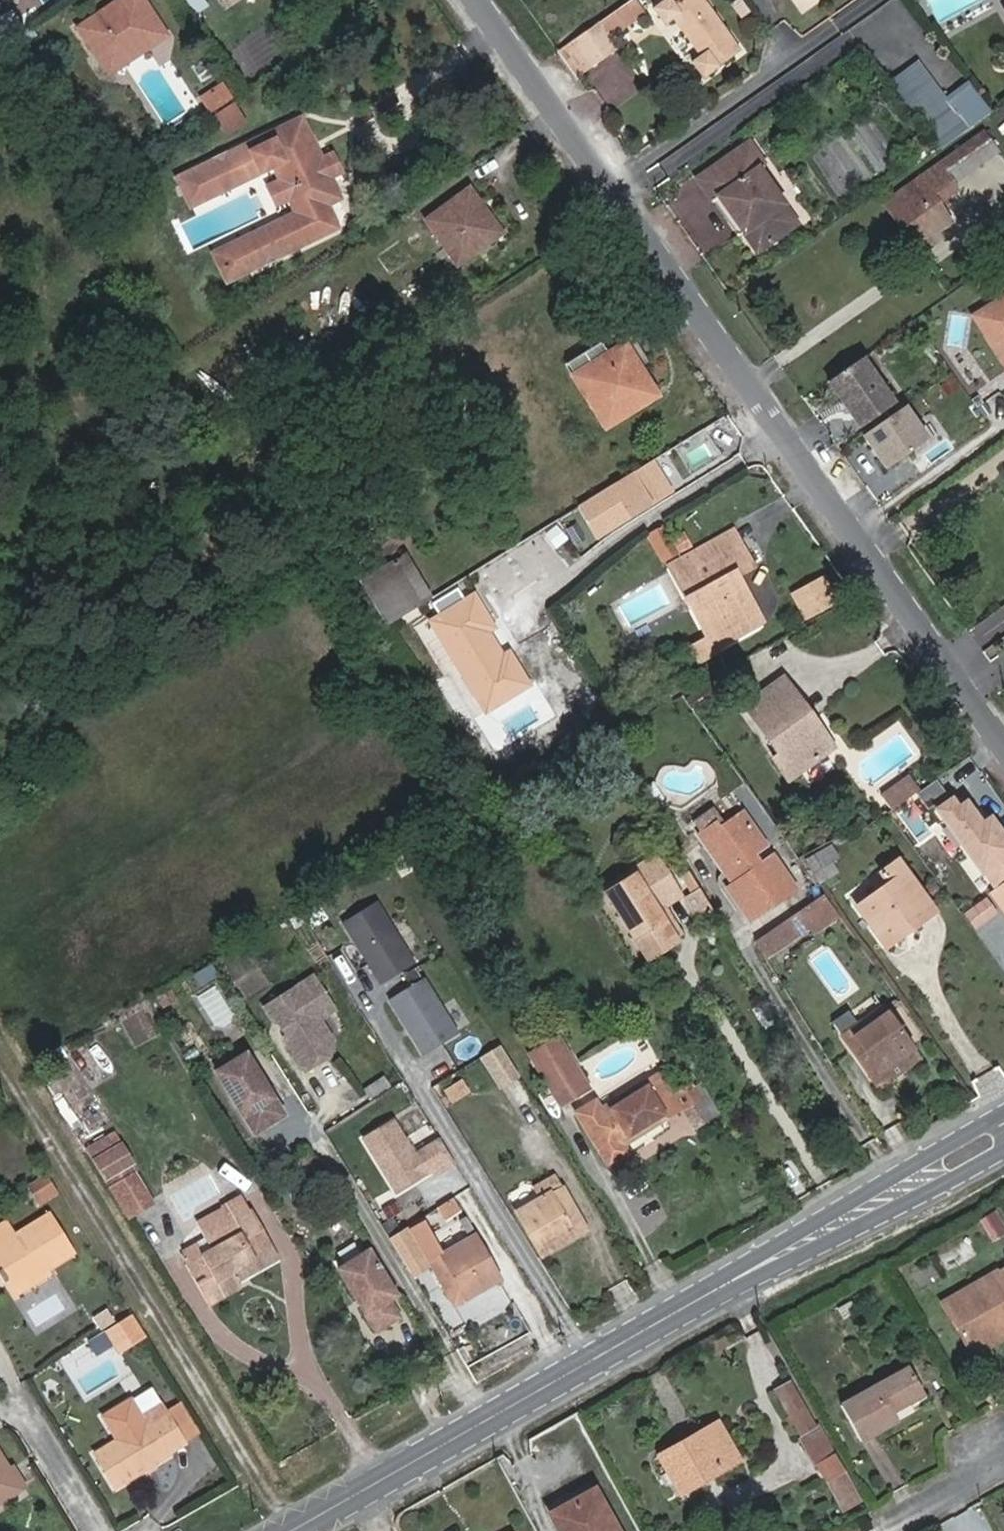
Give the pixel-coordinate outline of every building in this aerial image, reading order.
[(109,74),(167,35),(143,0),(122,0),(79,30),(109,74)] [(197,16),(212,7),(207,0),(187,0),(197,16)] [(613,37),(649,12),(640,0),(631,0),(601,20),(613,37)] [(700,55),(690,63),(701,78),(739,51),(704,0),(665,0),(653,9),(663,24),(673,18),(700,55)] [(614,48),(595,24),(571,41),(588,65),(614,48)] [(919,59),(892,81),(945,147),(972,125),(919,59)] [(203,99),(211,113),(233,99),(224,86),(203,99)] [(302,121),(275,133),(286,156),(312,143),(302,121)] [(932,196),(952,182),(996,151),(983,131),(884,202),(915,246),(935,231),(949,222),(937,203),(932,196)] [(275,133),(191,173),(198,186),(185,191),(192,205),(274,166),(281,181),(289,197),(297,216),(228,247),(240,274),(325,232),(314,210),(327,205),(338,199),(328,178),(342,172),(334,155),(321,161),(312,143),(286,156),(275,133)] [(698,178),(711,198),(719,193),(745,231),(758,251),(798,223),(758,166),(765,162),(750,142),(698,178)] [(198,186),(191,173),(179,179),(185,191),(198,186)] [(276,203),(289,197),(281,181),(269,187),(276,203)] [(956,189),(952,182),(932,196),(937,203),(956,189)] [(477,207),(481,204),(470,189),(426,221),(457,264),(497,237),(477,207)] [(730,241),(721,219),(703,226),(690,192),(676,197),(697,253),(730,241)] [(719,193),(711,198),(737,236),(745,231),(719,193)] [(502,234),(481,204),(477,207),(497,237),(502,234)] [(337,227),(327,205),(314,210),(325,232),(337,227)] [(941,239),(935,231),(915,246),(920,254),(941,239)] [(228,280),(240,274),(228,247),(215,253),(228,280)] [(976,317),(1003,360),(1003,299),(976,317)] [(565,364),(605,429),(656,396),(638,368),(649,361),(627,326),(565,364)] [(828,381),(859,425),(892,402),(861,358),(828,381)] [(904,407),(863,436),(886,469),(927,440),(904,407)] [(725,451),(745,434),(727,413),(707,430),(725,451)] [(673,491),(654,461),(581,506),(599,536),(673,491)] [(559,524),(546,534),(557,548),(570,537),(559,524)] [(695,548),(688,530),(671,536),(667,526),(650,533),(661,562),(695,548)] [(734,533),(694,554),(702,565),(740,544),(734,533)] [(702,565),(694,554),(670,567),(710,640),(693,649),(699,661),(717,651),(715,648),(760,623),(735,575),(751,565),(740,544),(710,561),(702,565)] [(389,623),(431,597),(406,555),(363,581),(389,623)] [(823,584),(811,591),(825,614),(837,608),(823,584)] [(811,591),(799,597),(813,621),(825,614),(811,591)] [(432,622),(486,710),(529,685),(509,653),(502,657),(487,633),(494,628),(474,597),(432,622)] [(745,706),(753,719),(787,696),(812,731),(819,727),(793,690),(785,679),(745,706)] [(787,696),(753,719),(779,755),(773,759),(787,779),(834,747),(819,727),(812,731),(787,696)] [(481,757),(489,769),(498,764),(491,752),(481,757)] [(891,811),(920,791),(909,775),(879,795),(891,811)] [(942,780),(921,792),(929,806),(950,794),(942,780)] [(916,800),(894,815),(903,828),(925,813),(916,800)] [(701,834),(735,884),(728,889),(750,921),(794,890),(772,857),(759,865),(752,855),(764,847),(742,815),(720,829),(716,823),(701,834)] [(833,849),(807,863),(818,883),(837,872),(831,861),(838,857),(833,849)] [(652,906),(675,891),(655,860),(630,876),(632,880),(609,894),(648,958),(675,942),(656,912),(652,906)] [(914,918),(919,923),(936,911),(899,861),(880,874),(887,885),(858,907),(886,946),(900,937),(896,931),(914,918)] [(712,912),(688,872),(681,876),(692,895),(687,898),(701,919),(712,912)] [(679,898),(675,891),(652,906),(656,912),(675,942),(682,937),(664,907),(679,898)] [(990,895),(965,913),(977,931),(1002,913),(990,895)] [(806,925),(813,935),(838,919),(822,896),(756,941),(764,954),(806,925)] [(377,902),(344,922),(383,984),(416,963),(377,902)] [(900,937),(919,923),(914,918),(896,931),(900,937)] [(206,989),(222,973),(211,962),(195,978),(206,989)] [(283,1023),(287,1021),(294,1032),(290,1035),(288,1040),(297,1055),(296,1058),(301,1066),(305,1067),(308,1072),(341,1051),(322,1020),(337,1010),(316,977),(268,1008),(277,1022),(283,1023)] [(425,978),(390,999),(425,1055),(459,1034),(425,978)] [(193,997),(213,1031),(236,1018),(216,984),(193,997)] [(844,1036),(872,1076),(912,1048),(883,1008),(844,1036)] [(287,1021),(283,1023),(290,1035),(294,1032),(287,1021)] [(483,1056),(501,1086),(519,1075),(501,1045),(483,1056)] [(912,1048),(872,1076),(880,1087),(920,1059),(912,1048)] [(248,1050),(218,1068),(254,1127),(277,1113),(267,1097),(274,1092),(248,1050)] [(539,1070),(562,1108),(590,1091),(568,1053),(539,1070)] [(594,1104),(578,1114),(606,1157),(667,1119),(657,1103),(671,1094),(658,1074),(599,1112),(594,1104)] [(392,1090),(386,1078),(365,1091),(371,1102),(392,1090)] [(468,1092),(462,1081),(446,1090),(453,1101),(468,1092)] [(526,1085),(514,1089),(521,1109),(533,1105),(526,1085)] [(720,1114),(703,1087),(679,1102),(696,1130),(720,1114)] [(274,1092),(267,1097),(277,1113),(283,1109),(274,1092)] [(681,1110),(671,1094),(657,1103),(667,1119),(681,1110)] [(394,1120),(365,1138),(398,1192),(439,1167),(441,1171),(455,1163),(441,1139),(415,1155),(394,1120)] [(116,1133),(86,1151),(129,1220),(155,1204),(133,1166),(134,1165),(116,1133)] [(41,1206),(62,1193),(49,1172),(28,1184),(41,1206)] [(572,1231),(585,1225),(564,1189),(562,1189),(555,1177),(537,1188),(542,1198),(516,1213),(542,1260),(577,1240),(572,1231)] [(207,1238),(250,1212),(241,1195),(219,1207),(220,1209),(196,1222),(205,1239),(207,1238)] [(1003,1236),(1003,1223),(997,1210),(982,1219),(994,1241),(1003,1236)] [(214,1249),(190,1263),(188,1264),(212,1304),(241,1288),(239,1285),(234,1276),(275,1253),(252,1211),(250,1212),(207,1238),(214,1249)] [(50,1270),(74,1255),(50,1215),(15,1236),(6,1222),(0,1226),(0,1272),(12,1291),(49,1268),(50,1270)] [(445,1254),(427,1222),(409,1232),(454,1308),(501,1283),(477,1239),(479,1238),(468,1219),(463,1222),(472,1238),(445,1254)] [(589,1233),(585,1225),(572,1231),(577,1240),(589,1233)] [(183,1252),(190,1263),(214,1249),(207,1238),(205,1239),(183,1252)] [(279,1261),(275,1253),(234,1276),(239,1285),(279,1261)] [(373,1256),(343,1274),(379,1334),(402,1320),(392,1303),(399,1299),(373,1256)] [(53,1276),(50,1270),(49,1268),(12,1291),(17,1299),(53,1276)] [(947,1304),(964,1334),(974,1327),(981,1338),(1003,1325),(1003,1271),(947,1304)] [(845,1320),(858,1313),(852,1301),(839,1309),(845,1320)] [(107,1330),(120,1351),(146,1335),(132,1314),(107,1330)] [(973,1349),(1003,1330),(1003,1325),(981,1338),(970,1344),(973,1349)] [(974,1327),(964,1334),(970,1344),(981,1338),(974,1327)] [(894,1411),(908,1403),(923,1394),(909,1369),(843,1406),(862,1439),(898,1419),(894,1411)] [(844,1507),(858,1499),(834,1454),(831,1454),(791,1383),(778,1390),(803,1435),(799,1438),(814,1464),(819,1462),(844,1507)] [(898,1419),(913,1411),(908,1403),(894,1411),(898,1419)] [(181,1404),(166,1414),(183,1441),(198,1432),(181,1404)] [(140,1406),(109,1426),(118,1441),(150,1421),(151,1423),(166,1414),(161,1406),(146,1416),(140,1406)] [(118,1441),(93,1456),(114,1490),(171,1455),(168,1450),(183,1441),(166,1414),(151,1423),(150,1421),(118,1441)] [(681,1492),(739,1459),(719,1422),(660,1454),(681,1492)] [(11,1471),(0,1452),(0,1505),(21,1491),(9,1472),(11,1471)] [(16,1468),(11,1471),(9,1472),(21,1491),(27,1488),(16,1468)] [(560,1530),(621,1530),(595,1485),(549,1512),(560,1530)]
